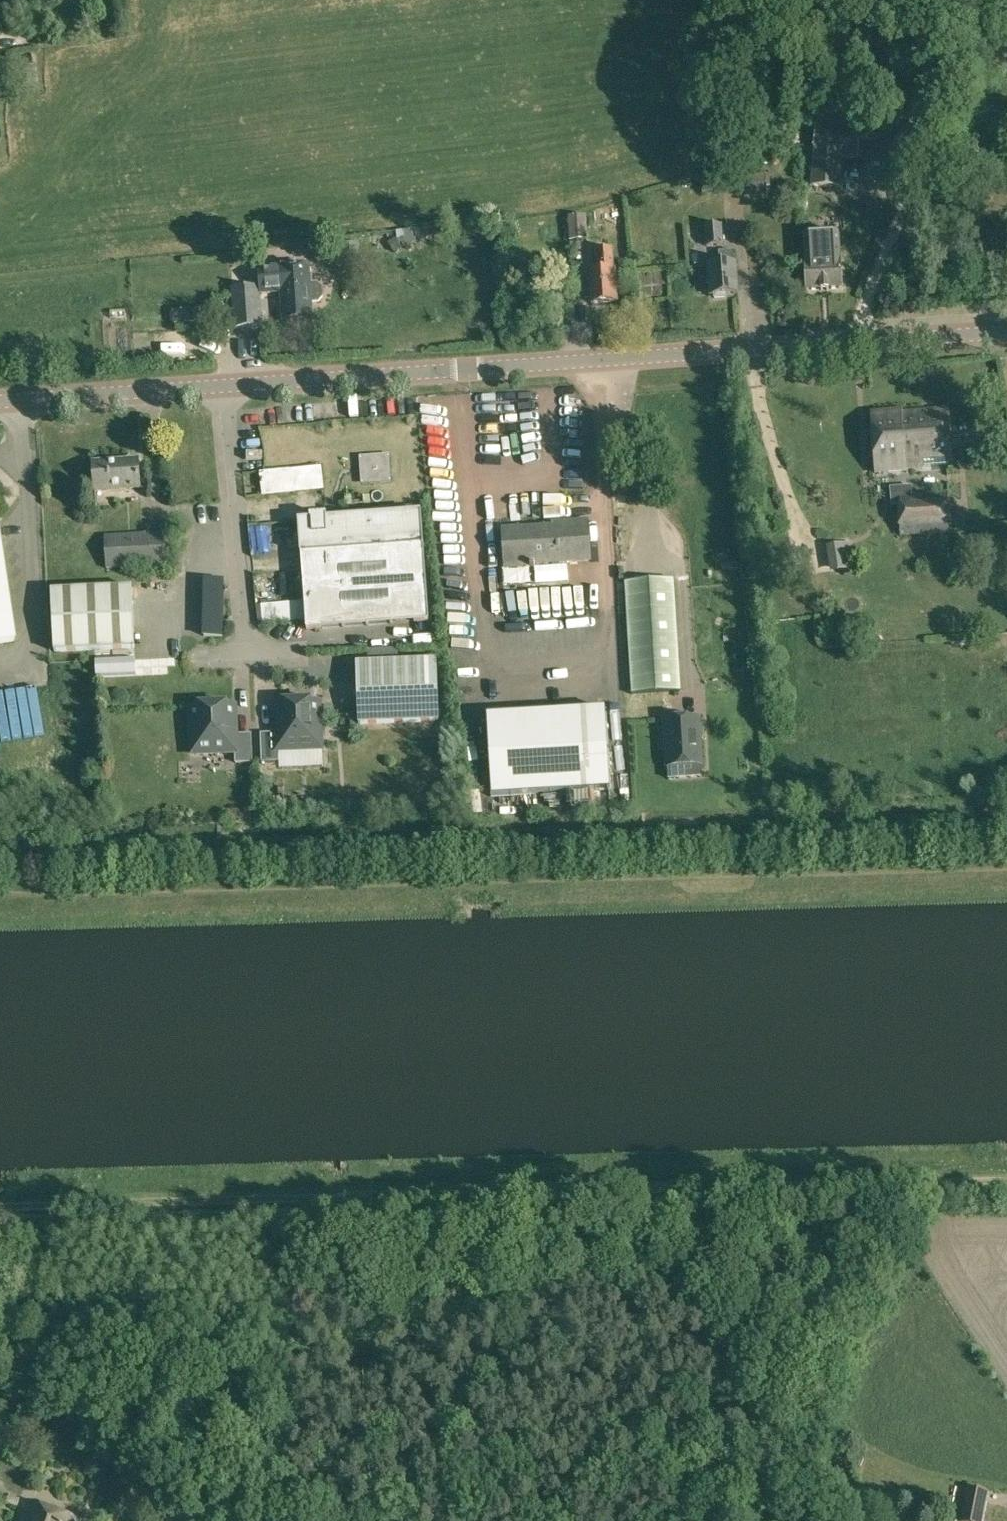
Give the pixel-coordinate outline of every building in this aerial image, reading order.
[(36,65),(35,56),(27,56),(28,65),(36,65)] [(809,187),(838,188),(841,159),(858,160),(859,127),(813,126),(809,187)] [(779,140),(780,147),(791,146),(790,138),(779,140)] [(742,188),(766,186),(765,174),(741,176),(742,188)] [(702,179),(703,192),(715,191),(714,178),(702,179)] [(568,216),(570,241),(587,240),(587,228),(594,228),(593,215),(568,216)] [(803,217),(807,291),(842,289),(838,215),(803,217)] [(705,225),(706,246),(723,244),(722,224),(705,225)] [(402,248),(395,239),(388,243),(395,253),(402,248)] [(589,272),(591,303),(617,301),(615,271),(613,271),(611,249),(597,250),(599,272),(589,272)] [(726,297),(726,294),(738,293),(735,263),(734,251),(721,252),(722,264),(709,265),(711,295),(715,295),(715,298),(726,297)] [(316,284),(308,285),(307,265),(259,268),(260,286),(261,294),(284,293),(285,320),(310,318),(309,303),(317,302),(322,297),(321,289),(316,284)] [(261,294),(260,286),(259,286),(233,288),(231,288),(233,308),(235,328),(263,326),(261,294)] [(659,373),(676,369),(674,359),(657,363),(659,373)] [(872,413),(877,472),(906,470),(906,468),(952,465),(948,410),(901,413),(901,411),(872,413)] [(447,422),(425,431),(439,465),(461,456),(447,422)] [(568,431),(565,453),(581,455),(584,433),(568,431)] [(93,463),(95,491),(141,488),(139,460),(93,463)] [(359,466),(360,501),(382,500),(381,487),(396,486),(395,461),(369,462),(369,466),(359,466)] [(457,467),(438,480),(445,491),(434,498),(448,520),(460,513),(452,501),(471,489),(457,467)] [(900,527),(900,535),(949,532),(949,524),(951,524),(950,502),(949,501),(948,491),(900,494),(899,502),(897,504),(898,527),(900,527)] [(299,521),(307,630),(428,621),(421,513),(326,520),(326,516),(311,518),(311,521),(299,521)] [(503,530),(506,568),(535,566),(535,564),(590,561),(588,520),(568,521),(569,526),(503,530)] [(104,535),(106,569),(167,565),(165,532),(104,535)] [(445,561),(455,567),(468,546),(457,540),(445,561)] [(13,641),(0,553),(0,643),(13,641)] [(459,593),(473,571),(461,564),(447,586),(459,593)] [(678,692),(681,692),(674,578),(625,581),(632,695),(635,695),(678,692)] [(52,591),(55,652),(135,648),(132,587),(52,591)] [(279,616),(279,630),(303,629),(302,615),(279,616)] [(357,663),(359,724),(439,721),(437,660),(357,663)] [(261,733),(263,762),(279,761),(279,749),(320,747),(319,702),(286,703),(286,706),(276,706),(277,732),(261,733)] [(236,751),(236,763),(253,762),(252,734),(235,734),(234,708),(224,708),(224,705),(191,707),(193,752),(236,751)] [(485,711),(490,791),(610,788),(605,708),(485,711)] [(666,768),(702,766),(699,719),(663,721),(664,739),(666,739),(667,751),(665,751),(666,768)] [(997,1486),(996,1520),(1006,1520),(1006,1486),(997,1486)] [(967,1488),(960,1520),(982,1520),(988,1492),(967,1488)] [(79,1520),(29,1502),(22,1520),(79,1520)]
